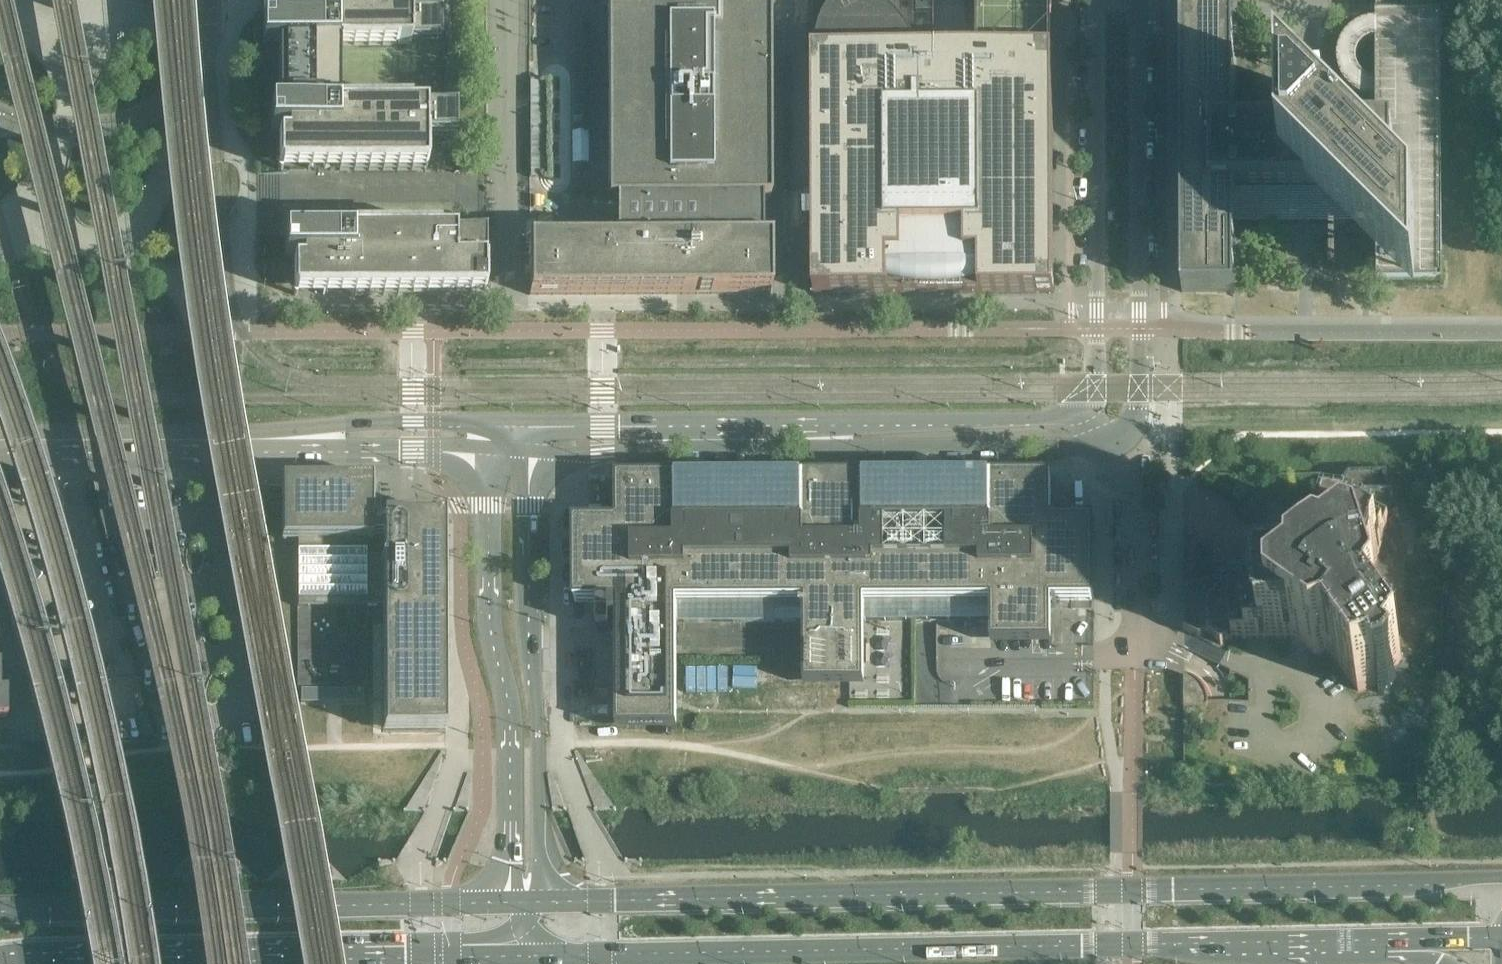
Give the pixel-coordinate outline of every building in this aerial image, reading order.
[(271,110),(271,133),(280,133),(280,139),(280,141),(280,170),(280,236),(285,236),(285,258),(286,258),(303,258),(305,258),(305,254),(323,254),(322,259),(357,259),(357,236),(455,236),(455,234),(455,233),(454,34),(445,34),(445,43),(426,43),(426,0),(310,0),(310,43),(279,43),(280,110),(271,110)] [(769,0),(607,0),(608,201),(617,201),(617,241),(530,241),(530,295),(770,294),(770,240),(762,241),(762,201),(770,201),(769,0)] [(1054,137),(1053,52),(1053,0),(978,0),(978,53),(935,53),(920,53),(918,48),(917,45),(913,38),(912,36),(909,31),(906,27),(904,24),(899,18),(895,14),(890,10),(887,7),(883,4),(880,2),(877,1),(875,0),(841,0),(839,2),(836,3),(834,5),(832,7),(830,10),(828,13),(826,15),(824,18),(823,22),(821,27),(819,31),(818,34),(818,39),(817,44),(817,48),(816,53),(813,53),(814,294),(1054,293),(1054,137)] [(933,0),(917,0),(917,12),(933,11),(933,0)] [(1195,14),(1181,14),(1182,139),(1182,293),(1235,292),(1235,191),(1298,190),(1298,192),(1299,193),(1300,195),(1301,196),(1302,196),(1303,197),(1304,197),(1306,197),(1307,197),(1309,196),(1310,196),(1311,195),(1376,260),(1377,282),(1400,282),(1416,299),(1416,282),(1442,282),(1441,13),(1422,13),(1422,0),(1195,0),(1195,14)] [(112,1),(88,57),(104,63),(127,7),(112,1)] [(485,294),(485,262),(485,234),(456,234),(455,234),(455,233),(454,233),(354,234),(286,234),(286,236),(286,258),(303,258),(303,264),(295,264),(295,294),(354,294),(485,294)] [(1444,768),(1443,491),(1426,474),(1389,474),(1349,474),(1201,475),(1183,492),(1184,587),(1184,627),(1184,630),(1185,631),(1185,675),(1184,676),(1184,769),(1201,786),(1427,785),(1444,768)] [(864,685),(864,601),(991,600),(991,644),(1052,643),(1052,600),(1093,600),(1095,600),(1094,518),(1093,518),(1051,518),(1051,477),(1051,475),(990,475),(990,477),(864,477),(864,476),(803,476),(803,477),(712,478),(711,477),(710,476),(708,476),(707,476),(706,477),(705,478),(677,478),(677,476),(616,477),(616,478),(616,520),(575,520),(573,520),(573,602),(617,602),(617,729),(677,729),(677,623),(804,622),(804,685),(864,685)] [(446,732),(445,516),(382,516),(382,519),(373,519),(373,477),(281,478),(281,484),(282,541),(298,541),(298,607),(367,606),(383,606),(383,721),(383,732),(446,732)] [(367,685),(367,606),(298,607),(298,685),(367,685)] [(8,717),(8,690),(1,690),(1,663),(0,663),(0,717),(8,717)]
